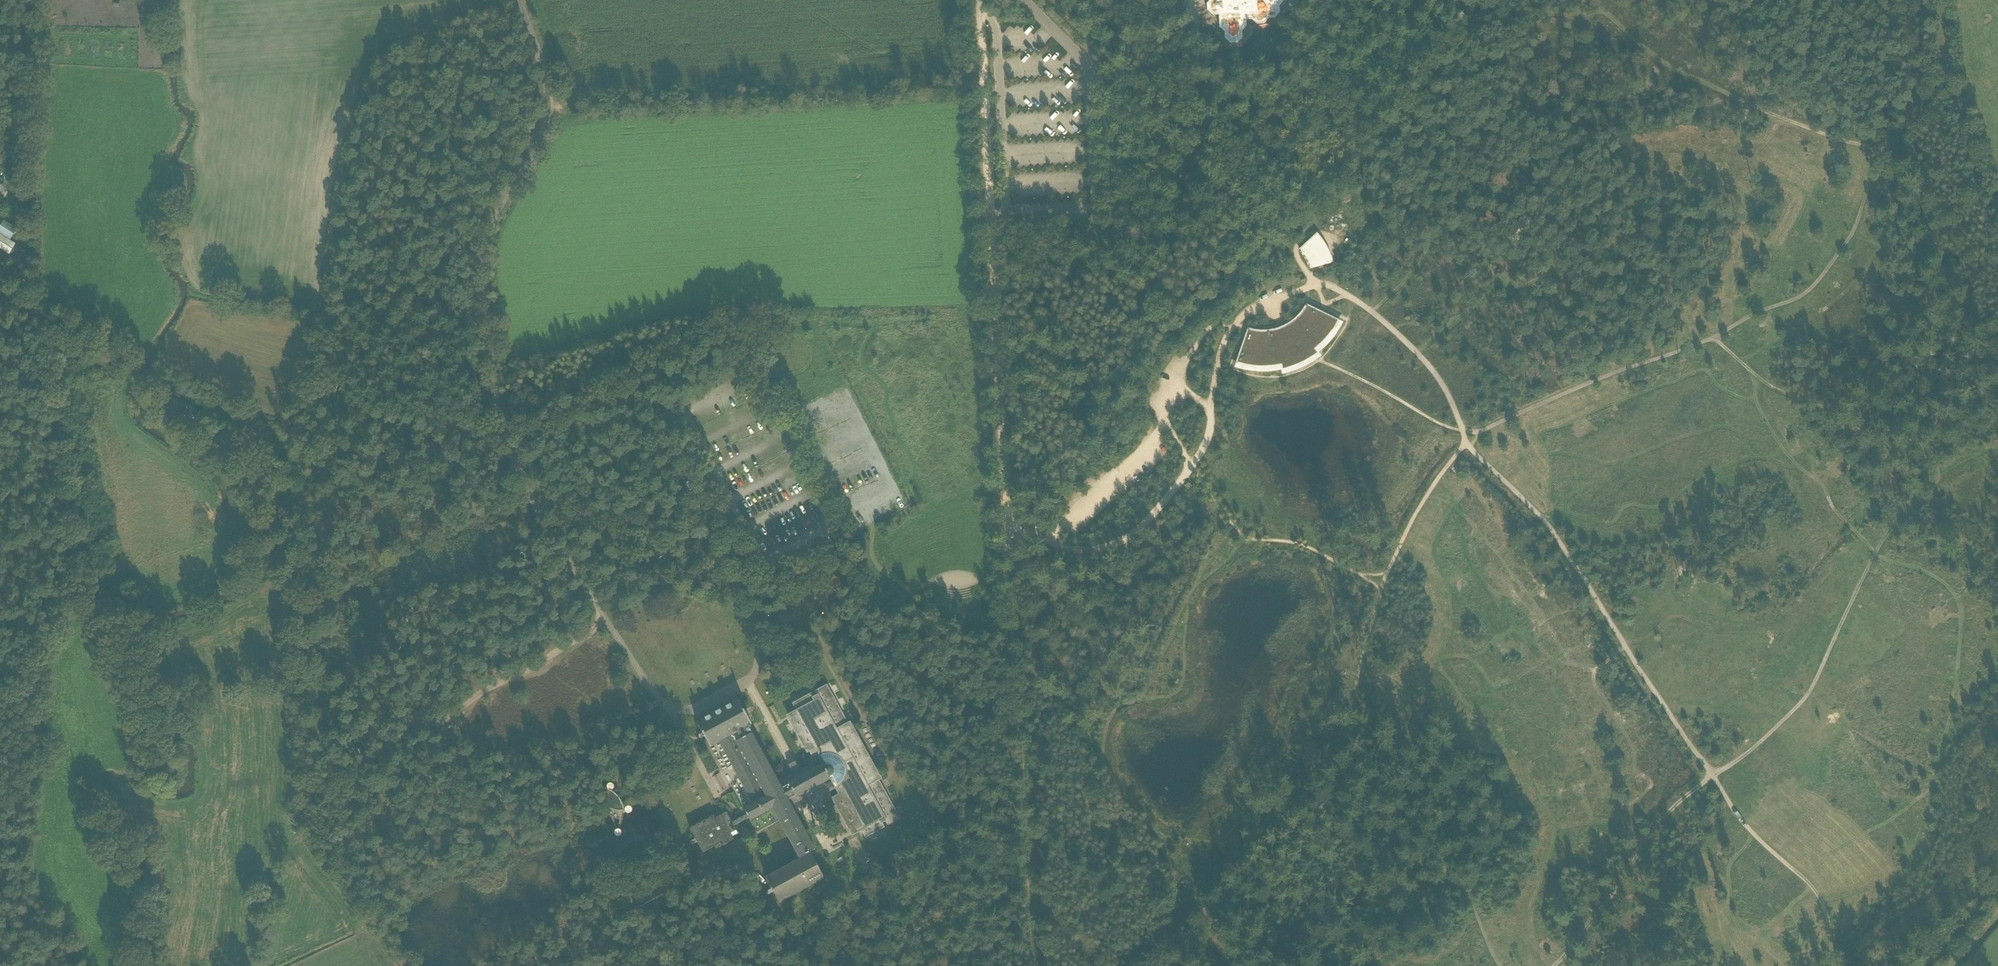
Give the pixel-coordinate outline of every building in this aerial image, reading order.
[(1207,3),(1207,10),(1212,15),(1219,15),(1220,27),(1225,31),(1225,38),(1230,43),(1237,43),(1242,37),(1241,30),(1245,26),(1245,20),(1251,19),(1256,24),(1264,24),(1267,19),(1274,19),(1278,14),(1278,7),(1283,2),(1282,0),(1210,0),(1207,3)] [(1075,165),(1065,172),(1073,182),(1082,174),(1075,165)] [(1524,234),(1533,219),(1522,213),(1514,228),(1524,234)] [(3,220),(0,225),(0,234),(9,240),(17,229),(3,220)] [(15,244),(9,240),(0,234),(0,249),(8,255),(15,244)] [(1313,238),(1300,249),(1301,251),(1302,252),(1303,253),(1304,254),(1304,255),(1305,256),(1306,258),(1307,259),(1307,260),(1308,262),(1309,263),(1309,264),(1310,266),(1310,267),(1311,268),(1328,263),(1327,262),(1327,260),(1326,258),(1325,257),(1325,255),(1324,253),(1323,252),(1322,250),(1322,249),(1321,247),(1320,246),(1319,244),(1318,243),(1317,242),(1316,240),(1315,239),(1313,238)] [(1247,330),(1237,365),(1238,363),(1240,363),(1241,364),(1243,364),(1245,365),(1247,365),(1249,365),(1251,366),(1253,366),(1255,366),(1257,366),(1259,366),(1261,367),(1263,367),(1264,367),(1266,367),(1268,366),(1270,366),(1272,366),(1274,366),(1274,365),(1280,363),(1282,372),(1283,372),(1283,369),(1287,368),(1289,368),(1291,367),(1293,367),(1294,366),(1296,365),(1298,365),(1300,364),(1301,363),(1303,362),(1305,361),(1306,360),(1308,359),(1310,358),(1311,357),(1313,356),(1317,353),(1318,355),(1319,355),(1313,348),(1316,346),(1318,344),(1319,345),(1321,344),(1322,342),(1323,341),(1325,340),(1326,338),(1327,337),(1328,335),(1329,334),(1330,333),(1332,331),(1333,330),(1334,328),(1335,326),(1335,325),(1336,323),(1337,322),(1339,323),(1339,322),(1307,305),(1306,307),(1306,308),(1305,309),(1304,310),(1303,311),(1303,313),(1302,314),(1301,315),(1300,316),(1299,317),(1298,318),(1297,319),(1296,320),(1295,321),(1294,322),(1292,323),(1291,324),(1290,324),(1289,325),(1288,326),(1286,327),(1285,327),(1284,328),(1282,328),(1281,329),(1280,329),(1278,330),(1277,330),(1276,331),(1274,331),(1273,331),(1272,332),(1270,332),(1269,332),(1267,332),(1266,332),(1264,332),(1263,332),(1262,332),(1260,332),(1259,332),(1257,332),(1256,332),(1254,332),(1253,332),(1252,331),(1250,331),(1249,331),(1247,330)] [(165,411),(171,401),(163,397),(162,399),(158,397),(155,403),(157,405),(155,410),(161,414),(160,416),(167,419),(170,414),(165,411)] [(176,415),(167,429),(173,433),(175,430),(180,422),(182,418),(176,415)] [(865,838),(885,827),(882,822),(885,821),(888,826),(900,819),(878,779),(874,781),(872,778),(878,775),(852,726),(846,730),(844,727),(849,724),(827,684),(814,691),(817,696),(814,697),(811,693),(792,703),(797,712),(803,708),(804,711),(790,719),(807,752),(809,751),(813,758),(810,759),(813,764),(800,771),(795,761),(795,762),(797,766),(791,770),(789,765),(788,765),(793,775),(778,782),(748,726),(751,724),(738,700),(697,723),(710,747),(720,742),(753,804),(744,809),(757,833),(775,823),(772,817),(776,815),(799,858),(800,858),(801,859),(766,878),(779,903),(824,878),(823,879),(811,853),(810,854),(809,853),(815,850),(791,806),(793,805),(796,810),(816,799),(813,794),(825,787),(828,792),(836,788),(839,795),(833,798),(850,831),(865,823),(867,826),(861,829),(865,838)] [(602,790),(602,791),(602,792),(602,794),(602,795),(602,796),(603,798),(603,799),(603,800),(604,801),(605,802),(605,804),(607,805),(608,806),(609,807),(610,808),(612,809),(613,809),(615,810),(616,810),(618,810),(619,810),(621,810),(623,810),(623,809),(623,807),(622,806),(621,804),(621,802),(619,800),(618,798),(618,797),(617,797),(616,795),(615,794),(614,794),(613,793),(611,792),(610,791),(609,791),(608,791),(607,790),(606,790),(605,790),(604,790),(603,790),(602,790)] [(738,834),(739,834),(727,812),(715,818),(714,815),(690,828),(703,853),(715,846),(716,849),(734,839),(733,837),(738,834)]
